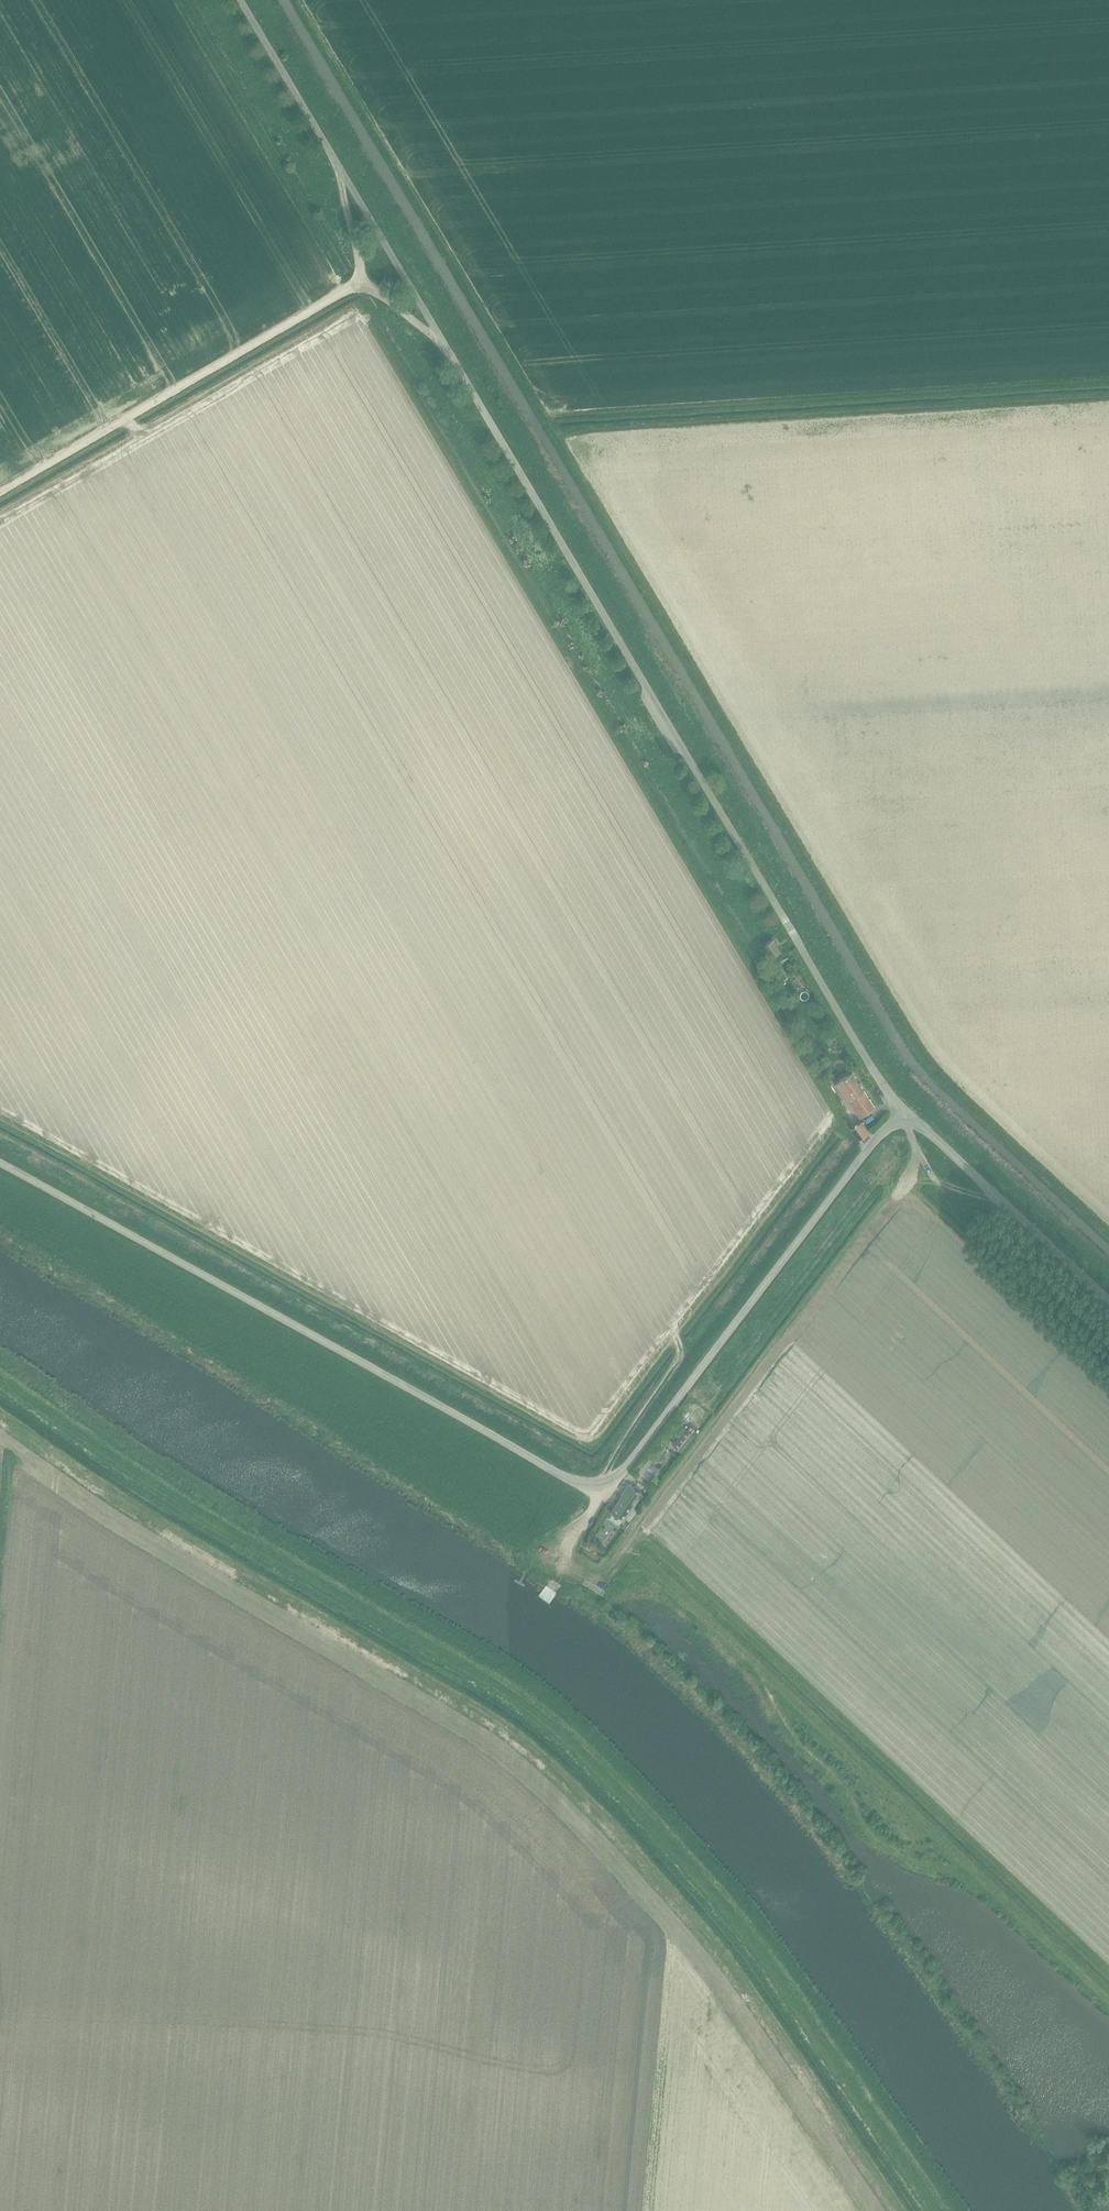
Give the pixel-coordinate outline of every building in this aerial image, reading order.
[(773,939),(766,943),(773,956),(781,951),(773,939)] [(836,1083),(853,1109),(859,1118),(876,1107),(853,1072),(836,1083)] [(852,1128),(860,1140),(870,1133),(862,1121),(852,1128)] [(684,1452),(695,1436),(685,1428),(673,1444),(684,1452)] [(642,1493),(639,1491),(630,1485),(630,1486),(626,1492),(626,1491),(612,1511),(623,1520),(642,1493)] [(602,1561),(607,1554),(591,1544),(586,1551),(602,1561)]
